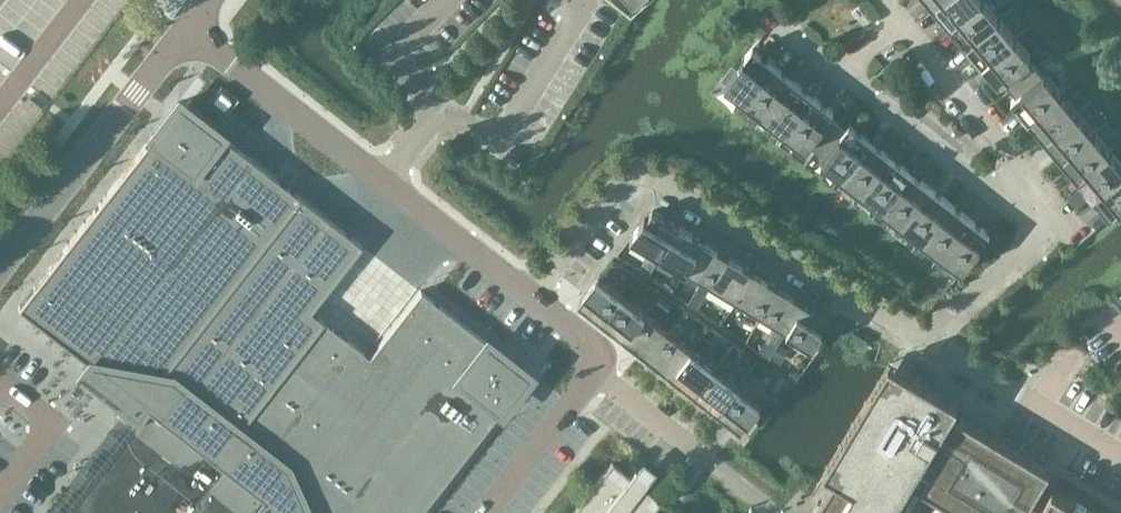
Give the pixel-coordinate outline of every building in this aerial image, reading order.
[(635,11),(647,0),(620,0),(635,11)] [(946,0),(927,0),(935,10),(946,0)] [(985,1),(985,0),(946,0),(935,10),(944,21),(949,26),(951,29),(985,1)] [(967,48),(1001,20),(985,1),(951,29),(967,48)] [(983,68),(1018,39),(1001,20),(967,48),(983,68)] [(949,26),(944,21),(936,28),(941,33),(949,26)] [(1011,91),(1036,71),(1028,61),(1033,57),(1018,39),(983,68),(999,86),(1003,82),(1011,91)] [(775,65),(753,48),(725,83),(748,100),(775,65)] [(768,116),(795,81),(775,65),(748,100),(768,116)] [(1030,123),(1064,94),(1045,72),(1041,76),(1036,71),(1011,91),(1016,97),(1011,101),(1030,123)] [(814,80),(807,90),(813,95),(821,85),(814,80)] [(788,132),(815,97),(813,95),(807,90),(795,81),(768,116),(788,132)] [(1046,142),(1080,114),(1064,94),(1030,123),(1046,142)] [(834,112),(827,106),(815,97),(788,132),(807,147),(810,142),(820,149),(840,123),(830,116),(834,112)] [(15,305),(91,364),(83,376),(137,419),(147,406),(223,466),(262,496),(263,497),(253,509),(258,512),(421,512),(527,373),(421,290),(370,357),(309,308),(361,243),(178,103),(15,305)] [(1062,161),(1097,133),(1080,114),(1046,142),(1062,161)] [(844,176),(872,141),(869,139),(849,124),(846,128),(840,123),(820,149),(826,154),(822,159),(844,176)] [(872,141),(876,144),(884,134),(877,129),(869,139),(872,141)] [(1079,181),(1113,152),(1097,133),(1062,161),(1079,181)] [(864,191),(892,157),(876,144),(872,141),(844,176),(864,191)] [(892,157),(864,191),(884,207),(912,172),(910,171),(898,161),(904,153),(898,149),(892,157)] [(1120,178),(1120,162),(1113,152),(1079,181),(1095,200),(1120,178)] [(918,160),(910,171),(912,172),(916,176),(924,165),(918,160)] [(904,223),(932,188),(916,176),(912,172),(884,207),(904,223)] [(1120,209),(1120,178),(1095,200),(1110,218),(1120,209)] [(924,238),(952,203),(932,188),(904,223),(924,238)] [(944,254),(972,219),(952,203),(924,238),(944,254)] [(663,255),(680,227),(653,210),(647,221),(645,220),(646,219),(645,218),(631,236),(632,237),(663,255)] [(1094,224),(1097,228),(1106,221),(1102,217),(1094,224)] [(944,254),(963,269),(991,234),(972,219),(944,254)] [(688,270),(706,242),(680,227),(663,255),(688,270)] [(706,242),(688,270),(713,286),(731,257),(706,242)] [(731,257),(713,286),(727,294),(721,303),(731,310),(737,300),(739,301),(756,272),(731,257)] [(647,262),(641,270),(649,276),(655,267),(647,262)] [(764,316),(781,287),(756,272),(739,301),(764,316)] [(624,296),(599,277),(599,276),(579,303),(603,322),(624,296)] [(637,278),(631,287),(642,295),(648,286),(637,278)] [(789,331),(806,303),(781,287),(764,316),(789,331)] [(693,294),(688,303),(697,309),(702,300),(693,294)] [(627,340),(647,314),(624,296),(603,322),(627,340)] [(661,299),(656,306),(668,314),(673,306),(661,299)] [(806,303),(789,331),(813,346),(831,317),(806,303)] [(650,358),(670,332),(647,314),(627,340),(650,358)] [(670,332),(650,358),(673,376),(693,350),(678,338),(685,329),(677,323),(670,332)] [(704,337),(697,346),(704,352),(711,342),(704,337)] [(778,348),(772,358),(780,363),(790,347),(782,342),(778,348)] [(763,345),(760,350),(772,358),(778,348),(770,343),(763,345)] [(696,394),(717,368),(693,350),(673,376),(696,394)] [(717,368),(696,394),(719,412),(740,386),(726,376),(735,365),(725,358),(717,368)] [(759,362),(752,371),(758,376),(764,375),(768,369),(759,362)] [(814,512),(891,512),(919,466),(929,472),(920,487),(964,512),(1025,512),(1050,471),(951,411),(957,402),(890,362),(826,468),(837,475),(814,512)] [(719,412),(742,430),(762,404),(740,386),(719,412)] [(73,501),(88,512),(159,512),(177,489),(194,502),(223,466),(147,406),(137,419),(73,501)] [(662,501),(644,487),(648,481),(636,471),(631,477),(613,463),(573,512),(652,512),(662,501)] [(186,512),(249,512),(262,496),(223,466),(194,502),(186,512)] [(1053,488),(1038,512),(1095,512),(1053,488)] [(74,502),(65,512),(88,512),(74,502)]
